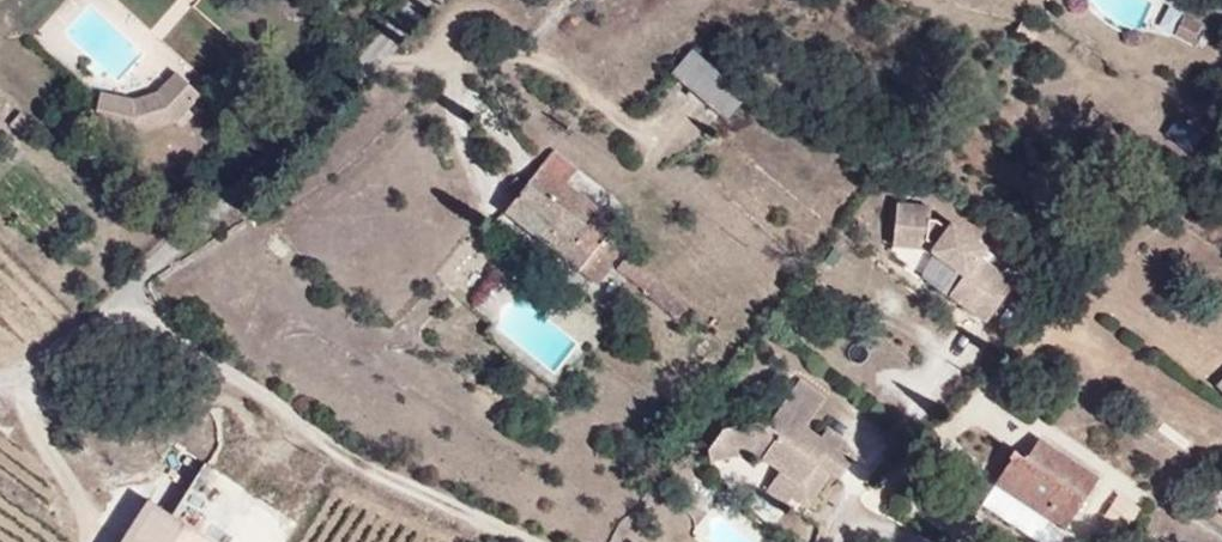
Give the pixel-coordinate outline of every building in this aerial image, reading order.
[(1192,44),(1203,20),(1182,11),(1172,35),(1192,44)] [(737,92),(682,48),(665,67),(720,114),(737,92)] [(720,114),(665,67),(657,77),(712,123),(720,114)] [(174,123),(203,96),(173,71),(150,91),(138,95),(99,91),(96,134),(141,137),(174,123)] [(1175,116),(1164,134),(1192,150),(1202,132),(1175,116)] [(612,241),(559,195),(573,181),(579,176),(557,155),(511,201),(595,277),(607,264),(675,316),(687,306),(612,241)] [(607,210),(573,181),(559,195),(612,241),(618,234),(601,218),(607,210)] [(993,253),(935,209),(899,208),(895,256),(933,261),(962,284),(946,305),(984,336),(1020,291),(985,263),(993,253)] [(839,485),(855,462),(842,452),(843,444),(812,422),(829,399),(799,377),(766,421),(726,423),(705,455),(705,462),(757,459),(775,470),(760,492),(788,509),(791,503),(807,512),(832,479),(839,485)] [(1019,453),(1035,432),(981,392),(965,413),(1019,453)] [(1031,454),(1017,492),(1101,528),(1127,468),(1062,440),(1052,463),(1031,454)] [(152,498),(123,541),(220,541),(152,498)]
